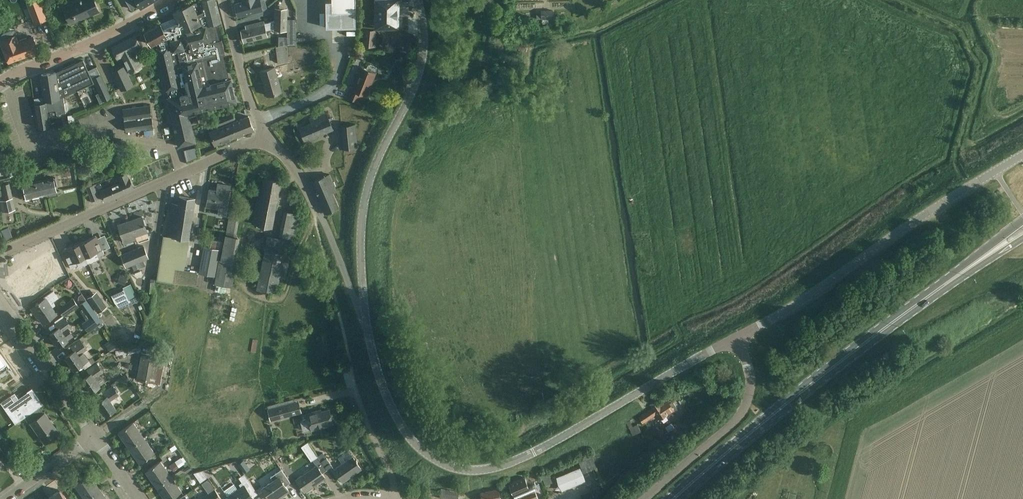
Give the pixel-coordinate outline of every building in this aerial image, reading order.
[(95,2),(94,0),(79,0),(63,7),(70,24),(99,11),(95,2)] [(131,9),(139,4),(141,8),(155,0),(126,0),(131,9)] [(215,1),(215,0),(201,0),(201,1),(192,4),(173,11),(176,17),(168,20),(171,26),(163,28),(160,23),(144,31),(151,44),(156,42),(157,48),(156,48),(166,90),(167,90),(169,97),(167,98),(178,146),(195,142),(191,124),(199,122),(197,114),(189,116),(189,113),(236,101),(231,78),(229,79),(223,55),(225,54),(222,39),(220,40),(215,23),(220,21),(215,1)] [(245,1),(235,4),(238,16),(262,10),(259,0),(251,0),(245,1)] [(321,26),(357,26),(356,0),(321,0),(321,26)] [(379,22),(379,26),(388,26),(388,0),(366,0),(367,22),(379,22)] [(42,4),(33,7),(38,20),(46,17),(42,4)] [(267,36),(266,31),(275,28),(275,30),(287,30),(287,8),(275,8),(275,20),(264,23),(263,21),(248,25),(248,28),(241,30),(244,42),(267,36)] [(553,10),(541,10),(541,19),(553,19),(553,10)] [(374,46),(375,30),(365,30),(364,45),(374,46)] [(1,43),(5,53),(8,63),(39,52),(33,36),(27,39),(27,37),(18,40),(16,34),(15,35),(14,33),(12,31),(10,31),(3,34),(2,35),(2,37),(2,40),(0,40),(1,43)] [(140,47),(139,45),(135,36),(112,47),(117,58),(124,55),(126,59),(125,60),(127,64),(113,71),(122,90),(132,85),(125,71),(129,69),(131,72),(141,67),(135,55),(133,56),(130,51),(140,47)] [(284,45),(276,46),(278,62),(289,61),(287,45),(284,45)] [(305,60),(313,59),(312,47),(292,48),(293,65),(305,65),(305,60)] [(60,91),(63,96),(93,82),(83,60),(56,73),(59,92),(60,91)] [(368,65),(366,69),(361,67),(353,87),(350,86),(346,96),(357,101),(361,93),(366,95),(375,72),(376,68),(375,66),(370,64),(368,65)] [(456,64),(453,74),(454,75),(460,76),(463,66),(456,64)] [(274,67),(270,68),(260,71),(267,95),(281,91),(274,67)] [(59,92),(56,73),(56,72),(41,74),(45,102),(35,104),(39,127),(49,125),(47,111),(56,109),(56,113),(66,112),(65,111),(68,111),(69,109),(68,104),(66,102),(64,102),(63,97),(59,98),(63,96),(60,91),(59,92)] [(111,97),(101,74),(92,78),(99,93),(96,94),(99,102),(111,97)] [(117,85),(109,88),(116,106),(124,102),(117,85)] [(122,109),(125,131),(152,128),(150,106),(122,109)] [(326,111),(309,118),(311,122),(300,127),(305,140),(333,129),(326,111)] [(232,113),(214,121),(217,127),(235,119),(232,113)] [(254,129),(248,116),(230,123),(235,136),(254,129)] [(166,127),(165,117),(157,118),(158,128),(166,127)] [(235,136),(230,123),(210,131),(215,144),(235,136)] [(355,125),(341,126),(343,148),(357,147),(355,125)] [(134,188),(130,179),(129,178),(129,179),(126,174),(119,177),(121,182),(101,191),(105,201),(134,188)] [(339,207),(333,191),(336,190),(330,174),(312,181),(325,212),(339,207)] [(19,185),(20,189),(23,199),(57,191),(55,185),(57,185),(55,177),(53,178),(53,177),(19,185)] [(281,181),(265,178),(263,188),(259,187),(252,223),(272,227),(281,181)] [(12,198),(13,198),(9,183),(3,185),(4,191),(2,191),(4,200),(1,200),(3,211),(14,208),(12,198)] [(209,189),(207,203),(206,207),(218,209),(217,214),(226,215),(227,206),(226,206),(228,195),(230,185),(222,184),(221,189),(217,189),(217,190),(209,189)] [(99,198),(93,185),(87,188),(92,201),(99,198)] [(298,193),(290,192),(290,206),(298,206),(298,193)] [(157,280),(173,282),(175,268),(184,269),(195,198),(179,196),(178,203),(172,202),(167,235),(164,235),(157,280)] [(216,276),(215,283),(231,286),(236,262),(235,262),(240,237),(236,237),(241,210),(231,208),(220,259),(219,259),(216,276)] [(290,258),(285,257),(287,250),(286,250),(288,236),(292,237),(297,213),(284,210),(279,237),(267,236),(265,247),(256,289),(276,293),(280,278),(285,279),(290,258)] [(147,231),(142,216),(118,224),(124,242),(135,239),(134,236),(147,231)] [(104,254),(103,250),(99,241),(93,243),(90,238),(80,243),(86,256),(88,263),(99,258),(98,256),(104,254)] [(219,259),(222,242),(209,240),(208,247),(205,246),(203,246),(198,273),(216,276),(219,259)] [(65,256),(69,265),(71,268),(77,266),(77,265),(82,263),(80,259),(86,256),(80,243),(69,248),(71,253),(65,256)] [(148,256),(147,255),(143,246),(122,255),(126,266),(131,264),(134,271),(145,266),(143,259),(148,256)] [(258,270),(261,253),(251,252),(249,269),(258,270)] [(25,294),(28,298),(39,289),(37,286),(32,279),(38,274),(51,266),(46,259),(45,257),(26,271),(25,269),(12,278),(14,281),(17,286),(19,288),(24,295),(25,294)] [(301,266),(299,268),(306,276),(309,273),(301,266)] [(44,281),(41,275),(34,279),(40,289),(46,286),(48,290),(61,283),(56,274),(44,281)] [(117,282),(125,285),(128,278),(120,275),(117,282)] [(123,287),(129,300),(137,296),(131,284),(123,287)] [(53,291),(52,291),(44,297),(45,298),(31,308),(36,314),(37,314),(43,323),(56,314),(52,307),(56,305),(53,301),(58,298),(53,291)] [(87,298),(98,313),(107,306),(97,291),(87,298)] [(79,296),(78,300),(80,303),(82,302),(86,299),(82,293),(79,296)] [(63,315),(78,305),(77,302),(74,298),(59,308),(63,315)] [(86,300),(79,304),(82,309),(80,311),(86,320),(82,323),(88,332),(89,331),(102,322),(96,314),(86,299),(86,300)] [(58,328),(50,334),(58,346),(63,343),(71,338),(74,336),(68,328),(70,326),(64,317),(63,317),(55,323),(58,328)] [(113,338),(105,343),(110,351),(121,349),(113,338)] [(74,369),(82,363),(89,359),(84,352),(79,355),(78,354),(86,349),(86,348),(87,346),(84,342),(82,343),(80,340),(71,346),(74,351),(66,357),(74,369)] [(9,366),(0,354),(0,372),(9,366)] [(137,379),(155,382),(160,383),(165,361),(158,360),(159,358),(141,355),(139,364),(134,364),(132,377),(137,378),(137,379)] [(90,392),(100,385),(105,382),(99,374),(102,372),(96,363),(87,369),(90,374),(82,380),(90,392)] [(126,374),(120,378),(124,383),(130,379),(126,374)] [(118,394),(112,386),(103,392),(106,397),(97,403),(106,415),(116,408),(110,400),(118,394)] [(24,417),(40,406),(43,404),(32,389),(15,400),(11,395),(0,402),(15,423),(24,417)] [(668,399),(666,400),(660,404),(657,400),(650,404),(653,408),(647,412),(646,412),(639,416),(643,422),(657,413),(660,419),(665,415),(666,417),(669,417),(675,413),(677,407),(673,402),(668,399)] [(295,402),(268,409),(270,420),(298,412),(295,402)] [(36,430),(50,421),(45,413),(44,413),(40,406),(24,417),(29,424),(31,423),(36,430)] [(304,419),(300,420),(303,431),(304,431),(311,429),(312,428),(312,429),(319,427),(319,426),(332,422),(329,409),(322,411),(314,413),(313,411),(304,414),(303,414),(304,419)] [(162,425),(152,412),(145,417),(154,430),(162,425)] [(59,433),(50,421),(36,430),(45,442),(59,433)] [(129,448),(144,437),(133,422),(118,432),(129,448)] [(144,437),(129,448),(140,463),(155,453),(144,437)] [(317,454),(322,451),(315,438),(309,442),(317,454)] [(665,448),(657,438),(647,445),(655,455),(665,448)] [(323,452),(318,456),(327,469),(332,465),(327,457),(326,457),(323,452)] [(583,472),(596,466),(592,455),(579,461),(583,472)] [(316,465),(296,479),(302,487),(305,492),(325,477),(322,473),(327,469),(318,456),(313,460),(316,465)] [(334,469),(343,481),(361,469),(357,462),(358,462),(356,460),(353,456),(334,469)] [(181,457),(175,461),(170,465),(173,471),(179,467),(185,463),(184,462),(186,461),(183,457),(182,458),(181,457)] [(243,459),(238,463),(245,473),(250,469),(243,459)] [(160,461),(154,466),(145,471),(156,487),(171,476),(160,461)] [(281,468),(270,476),(273,480),(262,487),(270,498),(274,498),(282,493),(283,495),(289,491),(285,485),(290,482),(282,470),(281,468)] [(557,477),(563,489),(585,480),(580,468),(557,477)] [(205,478),(201,472),(197,475),(201,481),(205,478)] [(100,489),(89,474),(74,484),(85,498),(86,498),(100,489)] [(156,487),(165,498),(171,498),(182,492),(171,476),(156,487)] [(509,484),(514,496),(519,494),(521,498),(532,498),(538,496),(533,485),(529,487),(525,477),(509,484)] [(228,496),(230,498),(255,498),(252,495),(257,492),(247,478),(242,482),(244,485),(238,489),(234,484),(224,491),(228,496)] [(205,482),(203,482),(208,489),(201,494),(204,498),(222,498),(215,489),(209,480),(205,482)] [(60,489),(49,497),(51,498),(66,498),(60,489)] [(86,498),(107,498),(100,489),(86,498)] [(439,498),(446,498),(458,498),(459,492),(441,489),(439,498)] [(500,498),(498,489),(481,492),(482,498),(502,498),(500,498)] [(580,494),(582,498),(590,498),(594,497),(590,490),(580,494)]
